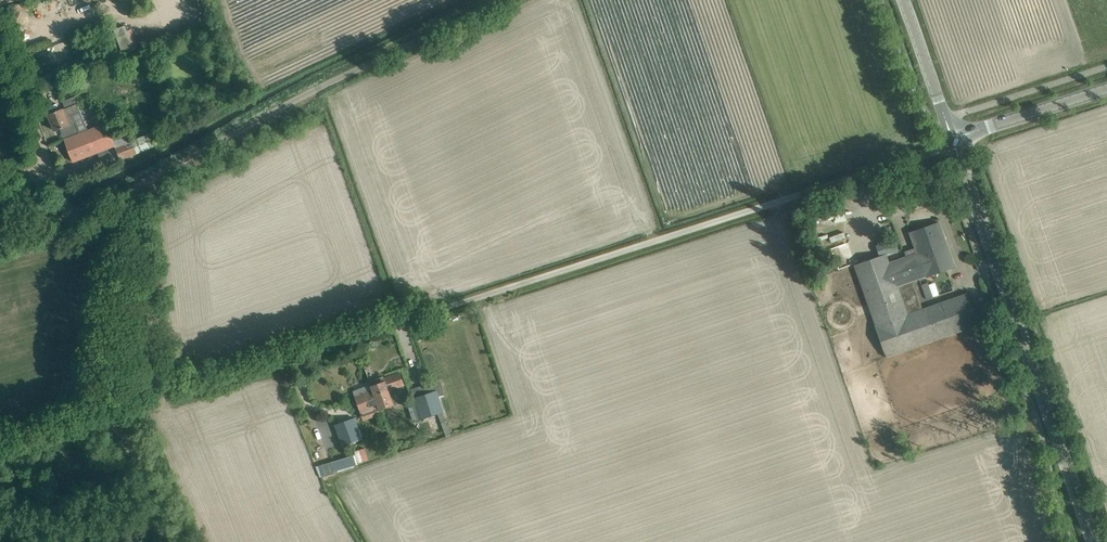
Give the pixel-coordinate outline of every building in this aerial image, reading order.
[(54,2),(57,10),(64,8),(62,0),(61,0),(54,2)] [(102,23),(90,28),(93,34),(104,30),(102,23)] [(125,25),(114,30),(123,54),(134,50),(125,25)] [(86,67),(78,70),(82,79),(90,76),(86,67)] [(58,110),(48,114),(55,130),(60,128),(65,139),(76,135),(69,116),(81,111),(75,96),(63,101),(65,108),(63,109),(63,108),(58,110)] [(65,139),(64,140),(73,162),(115,145),(111,136),(106,123),(88,130),(76,135),(65,139)] [(125,132),(111,136),(115,145),(115,148),(120,160),(136,153),(154,145),(149,133),(132,141),(129,142),(125,132)] [(886,254),(854,265),(858,275),(887,357),(968,328),(978,325),(967,293),(922,309),(912,281),(925,276),(925,277),(955,266),(939,222),(910,233),(915,248),(904,251),(906,256),(889,262),(886,254)] [(929,299),(935,296),(929,282),(923,285),(929,299)] [(383,376),(370,381),(371,384),(372,386),(379,406),(379,407),(380,409),(381,409),(394,404),(388,390),(397,387),(404,384),(400,373),(393,375),(384,378),(383,376)] [(371,384),(354,391),(357,401),(362,412),(379,407),(379,406),(372,386),(371,384)] [(435,392),(414,398),(420,419),(442,412),(437,396),(436,392),(435,392)] [(354,418),(336,425),(343,446),(363,439),(362,437),(365,436),(361,428),(358,429),(354,418)] [(361,463),(371,460),(366,447),(356,451),(361,463)] [(335,461),(321,465),(324,475),(338,470),(356,465),(353,455),(335,461)]
